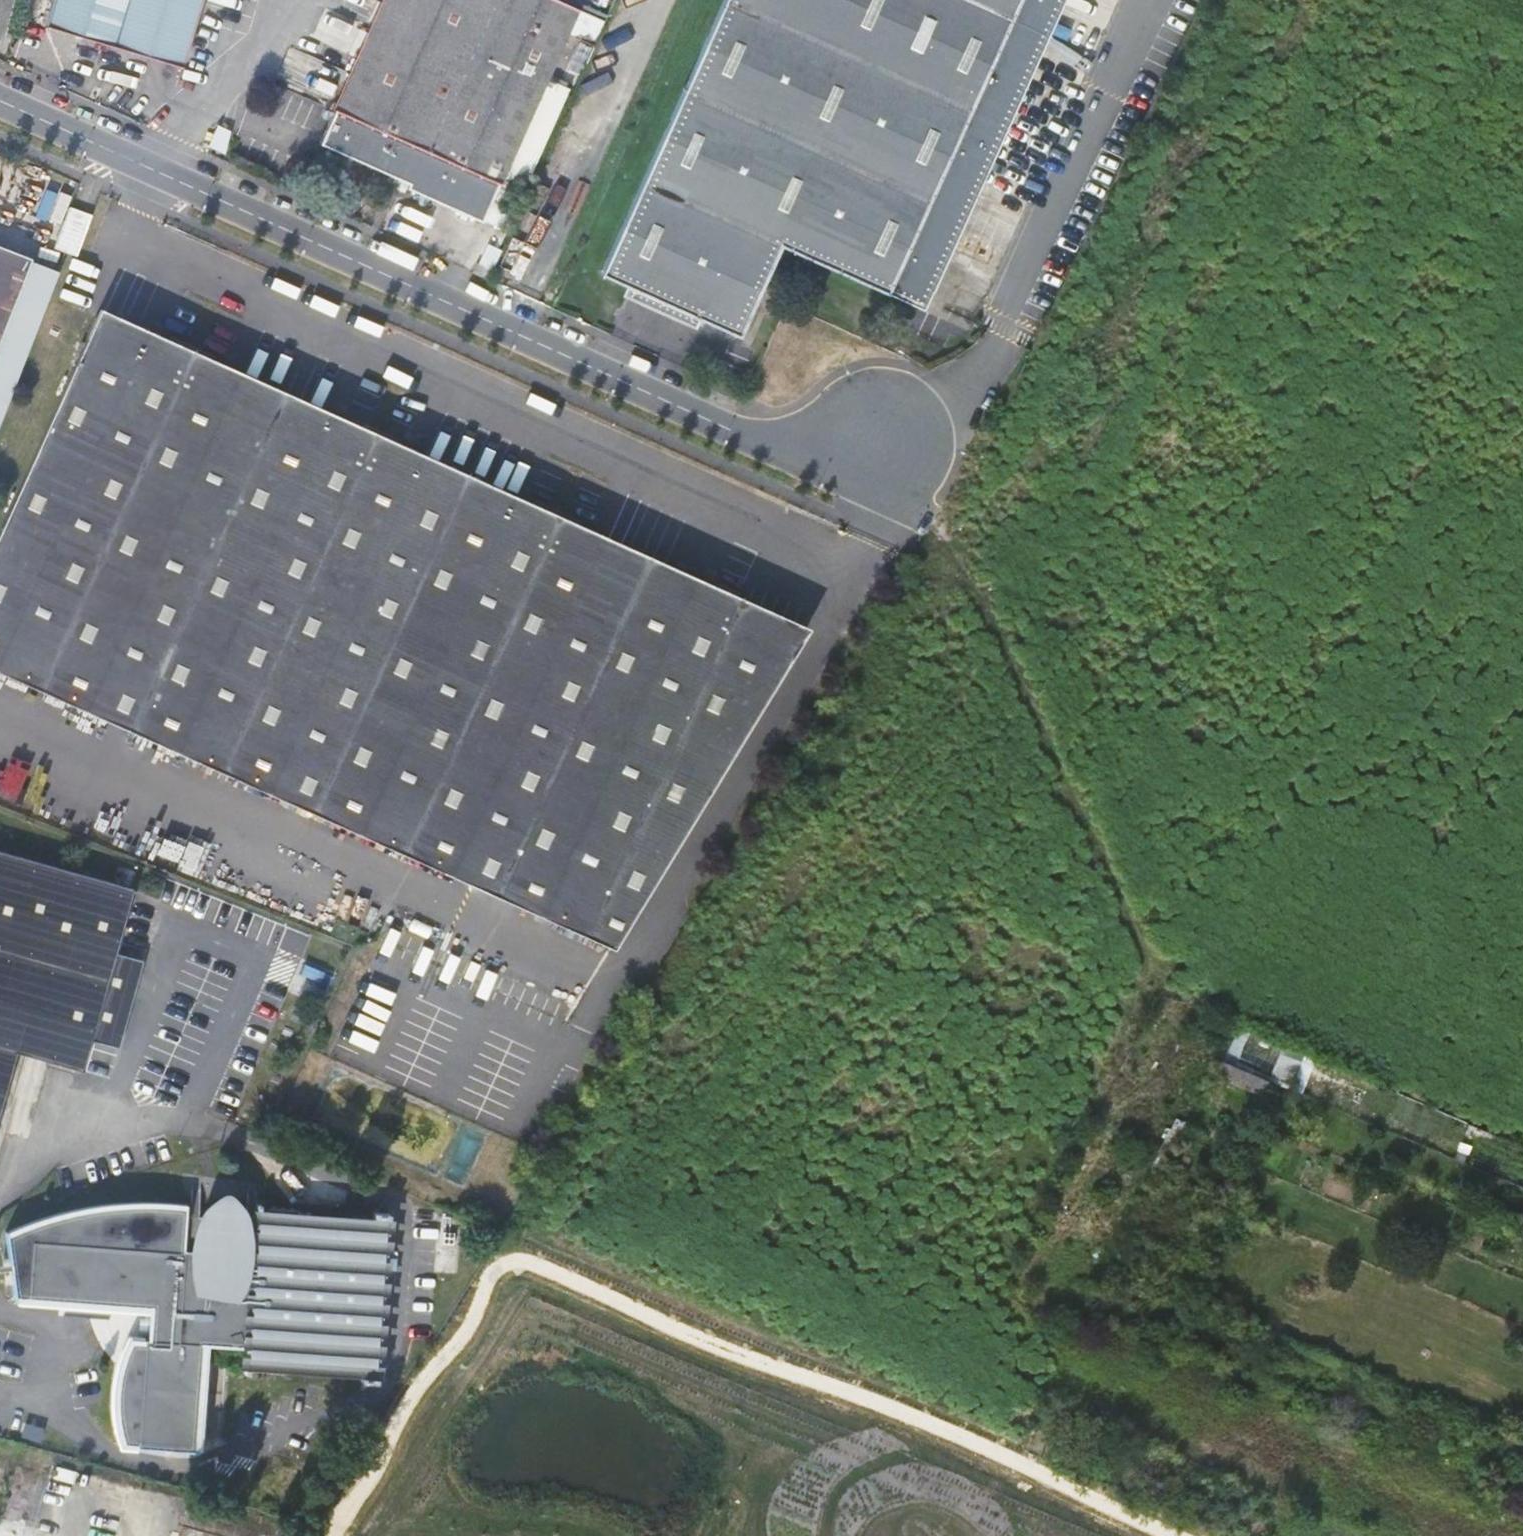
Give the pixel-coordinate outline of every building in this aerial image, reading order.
[(199,0),(53,0),(44,28),(178,69),(199,0)] [(476,222),(492,185),(495,184),(574,9),(555,0),(377,0),(312,144),(401,184),(400,188),(476,222)] [(476,222),(501,234),(608,0),(555,0),(574,9),(495,184),(492,185),(476,222)] [(1050,0),(724,0),(599,278),(738,341),(780,251),(910,310),(1050,0)] [(73,256),(88,216),(67,209),(52,248),(73,256)] [(27,262),(0,252),(0,332),(27,262)] [(466,273),(484,281),(489,271),(471,263),(466,273)] [(526,515),(495,501),(345,432),(312,417),(161,349),(128,334),(94,318),(0,530),(0,678),(134,740),(606,956),(758,621),(691,590),(677,584),(526,515)] [(128,334),(161,349),(164,342),(131,327),(128,334)] [(312,417),(345,432),(347,426),(315,411),(312,417)] [(495,501),(526,515),(529,508),(499,494),(495,501)] [(680,578),(677,584),(691,590),(694,584),(680,578)] [(134,740),(0,678),(0,715),(5,704),(125,759),(134,740)] [(18,1045),(82,1063),(132,884),(0,848),(0,1109),(18,1045)] [(196,1216),(246,1219),(246,1218),(243,1207),(238,1200),(231,1196),(222,1194),(213,1195),(204,1200),(198,1208),(196,1216)] [(127,1446),(195,1451),(201,1343),(249,1347),(248,1368),(246,1370),(245,1372),(251,1372),(251,1364),(365,1371),(365,1380),(380,1381),(379,1378),(370,1377),(382,1217),(391,1217),(392,1212),(376,1212),(376,1221),(263,1215),(263,1205),(259,1205),(258,1219),(246,1219),(196,1216),(186,1215),(186,1206),(158,1204),(133,1205),(98,1209),(66,1216),(38,1225),(8,1238),(17,1299),(149,1308),(148,1343),(134,1343),(125,1363),(120,1380),(118,1408),(123,1435),(127,1446)] [(40,1480),(0,1470),(0,1535),(25,1535),(40,1480)]
